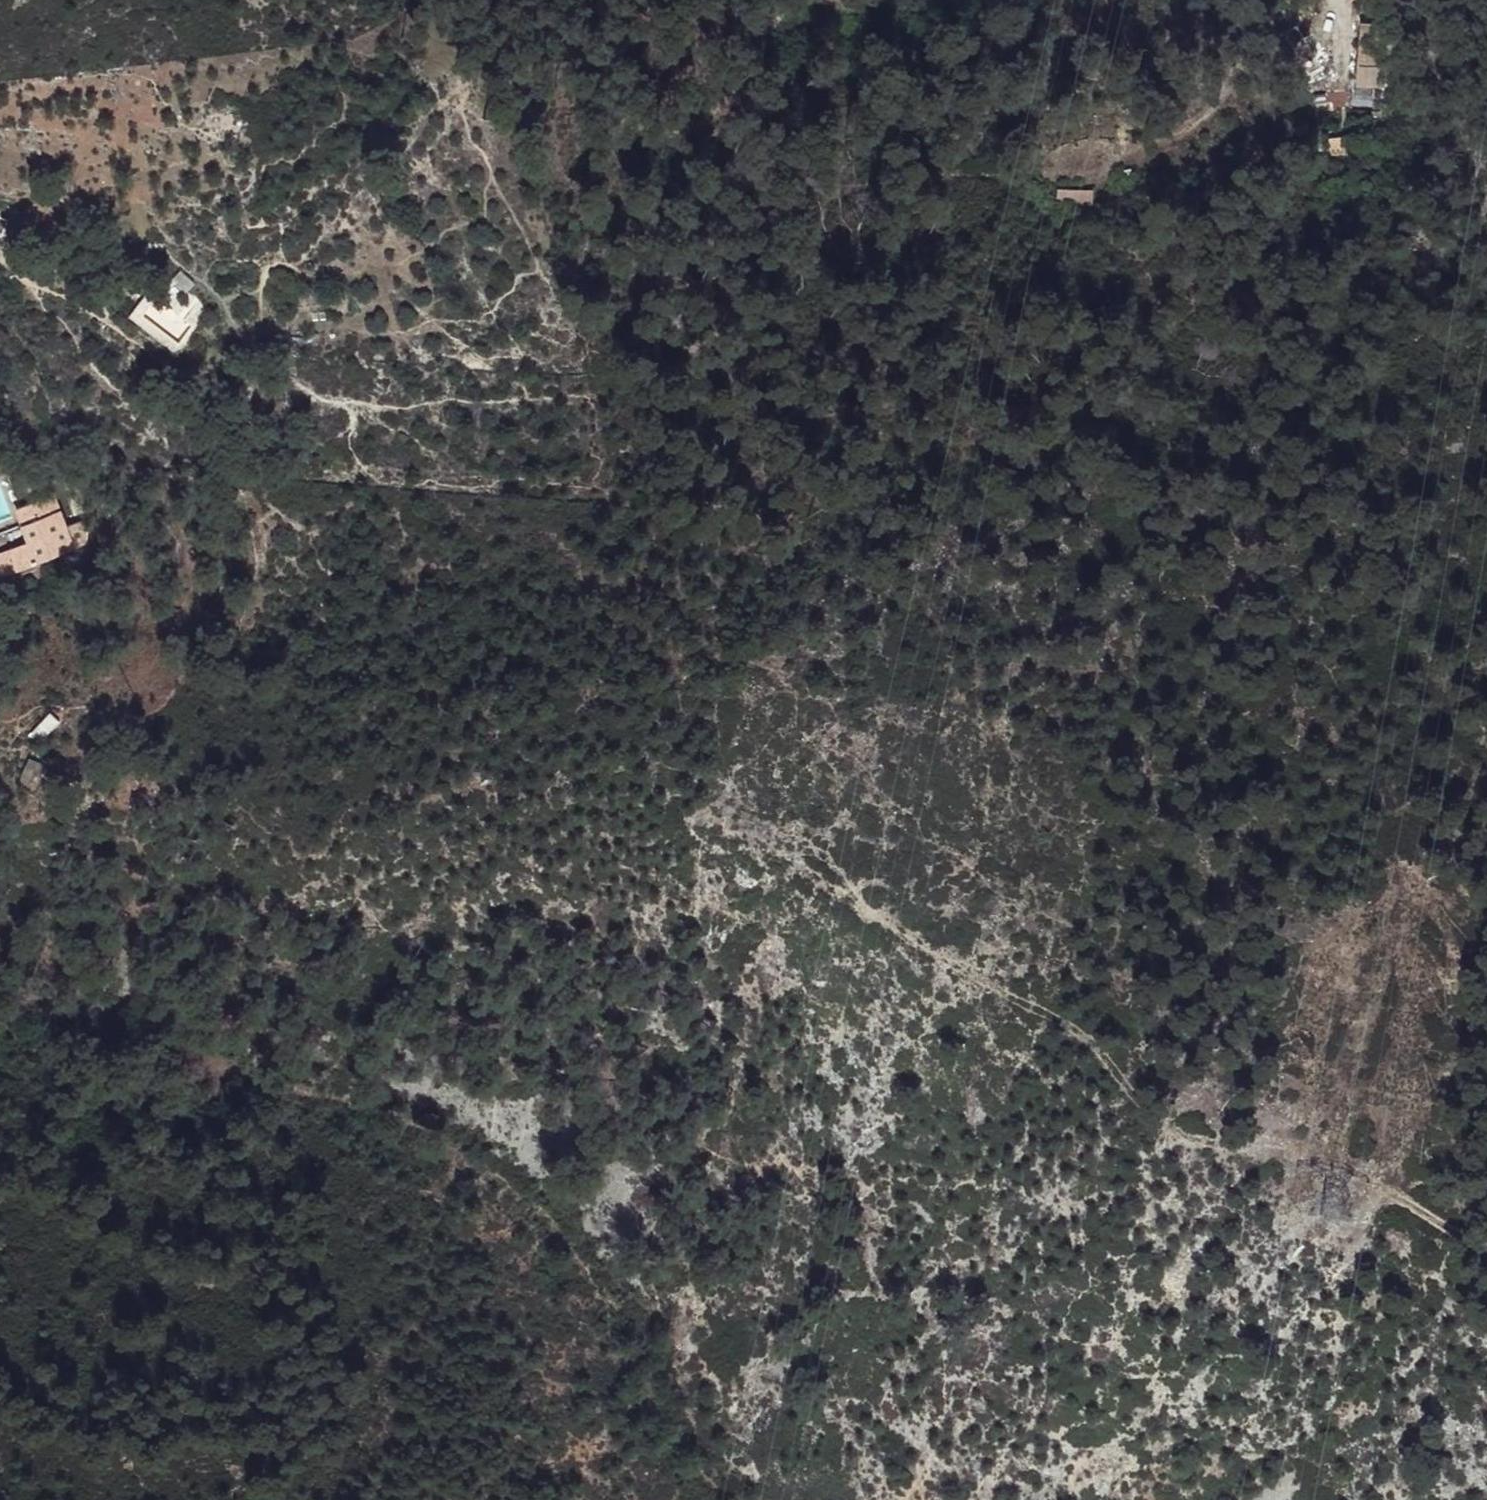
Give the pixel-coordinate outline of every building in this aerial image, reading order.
[(1353,85),(1382,88),(1390,25),(1360,21),(1353,85)] [(1330,156),(1354,151),(1351,135),(1327,140),(1330,156)] [(1092,206),(1092,189),(1055,189),(1055,206),(1092,206)] [(14,520),(0,483),(0,525),(14,520)] [(10,548),(18,570),(73,550),(53,495),(15,509),(28,542),(10,548)] [(2,576),(18,570),(10,548),(0,552),(0,571),(2,576)] [(56,577),(59,586),(71,582),(68,573),(56,577)]
